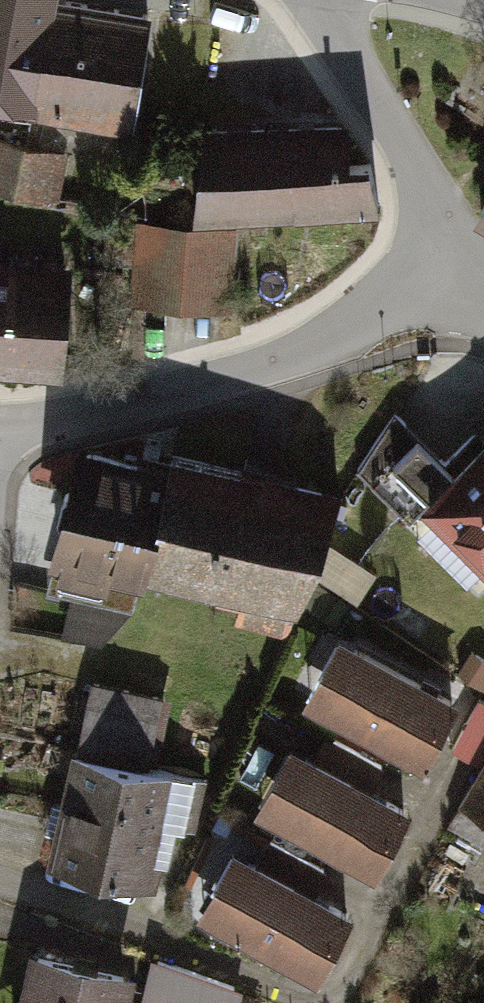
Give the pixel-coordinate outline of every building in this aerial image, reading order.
[(125,127),(149,17),(76,0),(0,0),(0,103),(125,127)] [(334,128),(205,134),(209,218),(365,211),(334,128)] [(0,146),(0,191),(62,203),(71,163),(0,146)] [(236,237),(153,233),(148,308),(231,313),(236,237)] [(0,264),(0,366),(54,371),(63,270),(0,264)] [(416,498),(483,568),(483,433),(416,498)] [(164,451),(156,477),(82,455),(44,576),(131,602),(137,584),(299,633),(339,504),(164,451)] [(443,701),(344,647),(307,713),(407,767),(443,701)] [(169,701),(99,683),(81,751),(150,769),(169,701)] [(409,817),(293,756),(260,818),(376,879),(409,817)] [(179,787),(81,765),(57,872),(155,893),(179,787)] [(460,807),(483,821),(483,765),(460,807)] [(346,914),(240,858),(204,926),(309,982),(346,914)] [(28,957),(18,1002),(121,1002),(127,979),(28,957)] [(147,966),(140,1002),(241,1002),(241,1001),(147,966)]
